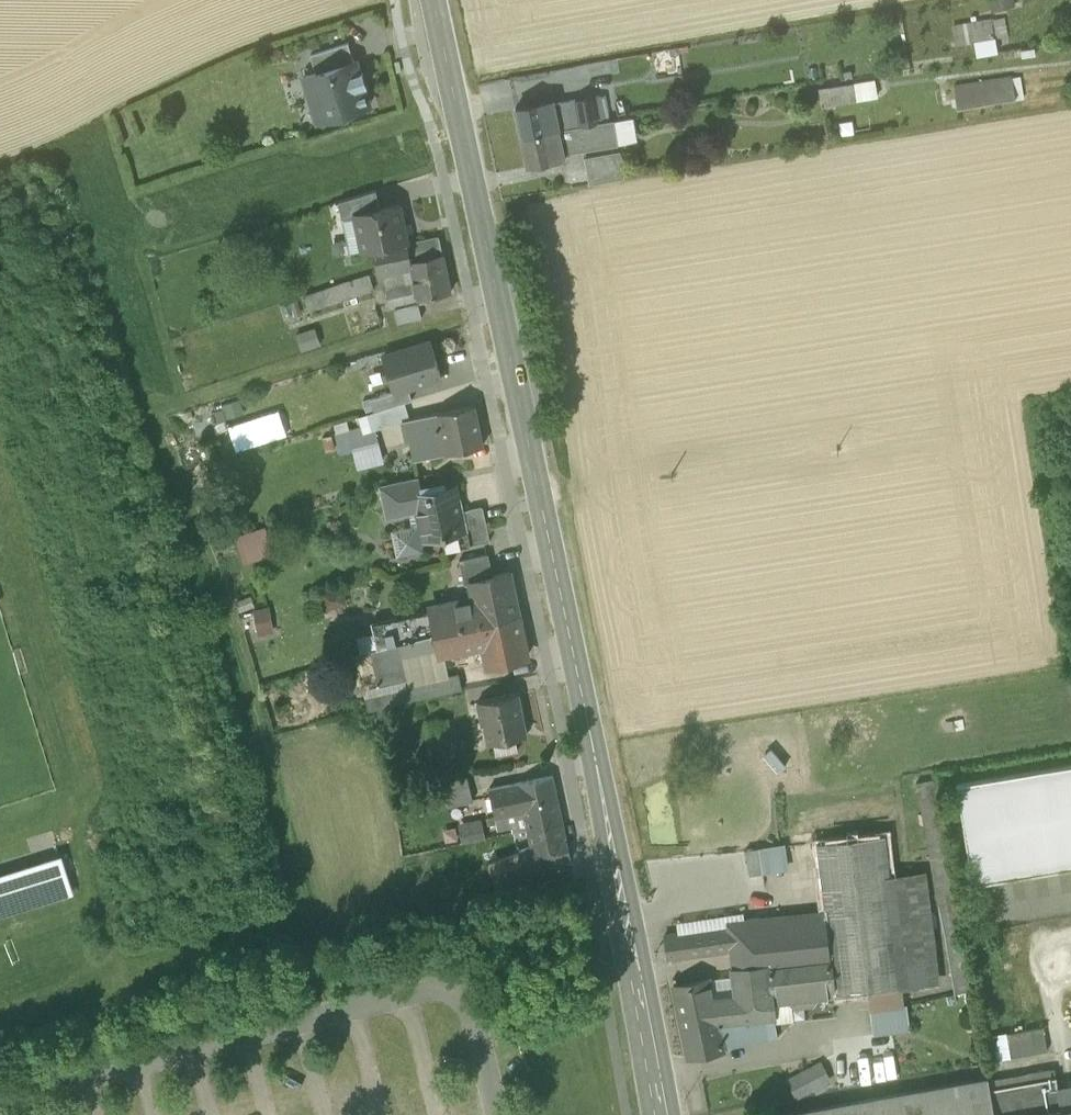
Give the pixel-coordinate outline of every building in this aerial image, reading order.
[(989,12),(1016,7),(1014,0),(987,0),(989,12)] [(1005,17),(990,20),(993,37),(1008,33),(1005,17)] [(973,40),(993,37),(990,20),(952,27),(956,44),(973,40)] [(993,37),(973,40),(976,57),(997,54),(993,37)] [(310,54),(316,73),(354,62),(348,43),(310,54)] [(319,101),(325,119),(370,105),(364,85),(363,85),(360,75),(360,74),(356,61),(354,62),(316,73),(304,77),(312,104),(319,101)] [(955,86),(959,107),(1017,98),(1013,76),(955,86)] [(875,79),(854,83),(857,99),(878,95),(875,79)] [(831,87),(834,104),(857,99),(854,83),(831,87)] [(834,104),(831,87),(818,90),(822,106),(834,104)] [(604,95),(572,101),(577,127),(579,127),(603,122),(609,121),(604,95)] [(516,108),(522,138),(559,129),(554,104),(553,100),(516,108)] [(559,129),(577,127),(572,101),(554,104),(559,129)] [(634,117),(614,121),(618,144),(638,140),(634,117)] [(609,121),(603,122),(607,144),(598,146),(598,147),(618,144),(614,121),(609,121)] [(583,150),(598,147),(598,146),(607,144),(603,122),(579,127),(583,150)] [(564,153),(583,150),(579,127),(577,127),(559,129),(564,153)] [(565,158),(564,153),(559,129),(522,138),(528,167),(565,158)] [(586,157),(591,182),(626,176),(621,150),(586,157)] [(338,202),(342,219),(355,216),(355,215),(380,210),(376,190),(338,202)] [(363,253),(373,251),(406,244),(408,244),(405,231),(400,205),(380,210),(355,215),(355,216),(363,253)] [(355,216),(342,219),(350,255),(363,253),(355,216)] [(406,244),(409,262),(442,255),(438,237),(408,244),(406,244)] [(384,274),(411,269),(409,262),(406,244),(373,251),(378,276),(384,274)] [(411,269),(414,284),(417,299),(450,293),(442,255),(409,262),(411,269)] [(384,274),(387,289),(414,284),(411,269),(384,274)] [(305,297),(309,312),(372,294),(368,279),(305,297)] [(391,305),(417,299),(414,284),(387,289),(391,305)] [(394,312),(397,324),(422,318),(419,306),(394,312)] [(317,328),(296,335),(302,353),(323,346),(317,328)] [(383,357),(394,392),(408,388),(442,378),(431,342),(383,357)] [(371,399),(375,412),(405,403),(412,400),(408,388),(394,392),(371,399)] [(246,420),(240,399),(221,405),(223,408),(228,428),(247,422),(246,420)] [(405,403),(375,412),(371,413),(374,424),(375,429),(409,418),(405,403)] [(438,413),(447,454),(483,446),(475,405),(438,413)] [(228,428),(223,408),(210,412),(217,435),(229,431),(228,428)] [(247,422),(228,428),(229,431),(237,454),(289,438),(280,410),(246,420),(247,422)] [(447,454),(438,413),(410,419),(419,460),(447,454)] [(348,431),(353,450),(379,443),(375,429),(374,424),(348,431)] [(353,450),(348,431),(336,434),(341,453),(353,450)] [(379,443),(353,450),(358,467),(383,460),(379,443)] [(385,512),(394,518),(410,514),(416,513),(412,497),(422,495),(418,477),(379,485),(385,512)] [(442,535),(443,538),(467,533),(468,532),(464,511),(459,487),(422,495),(412,497),(416,513),(418,525),(421,539),(442,535)] [(467,533),(469,546),(490,541),(483,507),(464,511),(468,532),(467,533)] [(412,526),(418,525),(416,513),(410,514),(412,526)] [(418,525),(412,526),(392,531),(397,557),(424,551),(422,543),(421,539),(418,525)] [(267,530),(258,533),(263,550),(244,557),(245,563),(275,554),(267,530)] [(238,540),(244,557),(263,550),(258,533),(238,540)] [(469,546),(467,533),(443,538),(446,551),(469,546)] [(421,539),(422,543),(443,538),(442,535),(421,539)] [(458,561),(463,586),(472,584),(471,582),(492,577),(487,554),(458,561)] [(472,584),(475,598),(476,603),(480,624),(518,616),(508,574),(492,577),(471,582),(472,584)] [(343,588),(321,594),(326,611),(348,605),(343,588)] [(434,607),(435,612),(476,603),(475,598),(434,607)] [(476,603),(435,612),(439,633),(480,624),(476,603)] [(274,636),(270,608),(252,610),(257,639),(274,636)] [(412,641),(439,633),(435,612),(407,618),(412,641)] [(518,616),(480,624),(484,641),(485,645),(490,666),(527,658),(518,616)] [(394,621),(399,644),(401,644),(412,641),(407,618),(394,621)] [(399,644),(394,621),(372,626),(374,633),(378,650),(399,644)] [(464,645),(484,641),(480,624),(439,633),(442,648),(444,654),(465,649),(464,645)] [(378,650),(374,633),(356,637),(360,655),(373,652),(378,650)] [(412,641),(401,644),(404,656),(442,648),(439,633),(412,641)] [(464,645),(465,649),(485,645),(484,641),(464,645)] [(409,680),(404,656),(401,644),(399,644),(378,650),(373,652),(380,686),(409,680)] [(409,680),(410,686),(449,677),(444,654),(442,648),(404,656),(409,680)] [(330,699),(340,674),(321,667),(311,692),(330,699)] [(408,686),(412,700),(462,689),(459,674),(449,677),(410,686),(408,686)] [(410,686),(409,680),(380,686),(364,690),(368,711),(373,710),(385,707),(382,693),(408,686),(410,686)] [(382,693),(385,707),(412,700),(408,686),(382,693)] [(487,742),(487,744),(494,742),(516,737),(527,735),(527,733),(525,734),(516,696),(519,695),(518,693),(478,702),(478,704),(480,704),(485,724),(482,725),(483,727),(486,727),(490,741),(487,742)] [(516,737),(494,742),(497,757),(519,752),(516,737)] [(428,783),(435,782),(431,760),(450,756),(452,764),(460,763),(457,745),(445,748),(432,750),(422,753),(428,783)] [(455,777),(452,764),(450,756),(431,760),(435,782),(455,777)] [(973,884),(1070,868),(1070,766),(957,785),(973,884)] [(553,776),(517,784),(523,813),(527,830),(563,823),(553,776)] [(433,785),(439,808),(473,801),(467,778),(433,785)] [(499,818),(523,813),(517,784),(492,789),(499,818)] [(516,832),(527,830),(523,813),(499,818),(501,829),(515,826),(516,832)] [(482,819),(458,824),(462,843),(486,839),(482,819)] [(527,830),(531,847),(536,873),(571,862),(563,823),(527,830)] [(826,914),(825,914),(831,963),(834,994),(868,990),(902,986),(889,879),(884,835),(818,842),(820,866),(826,914)] [(780,845),(758,848),(762,874),(784,871),(780,845)] [(496,886),(536,873),(531,847),(520,851),(521,853),(488,863),(496,886)] [(745,850),(749,876),(762,874),(758,848),(745,850)] [(71,892),(61,858),(0,877),(0,914),(71,892)] [(889,879),(902,986),(937,981),(924,874),(889,879)] [(972,986),(958,902),(938,905),(952,990),(972,986)] [(675,921),(677,934),(727,927),(727,924),(726,914),(675,921)] [(769,969),(831,963),(825,914),(727,924),(727,927),(729,950),(732,967),(756,964),(757,970),(769,969)] [(669,959),(729,950),(727,927),(677,934),(664,936),(669,959)] [(791,1001),(796,1006),(812,1004),(817,996),(834,994),(831,963),(769,969),(773,1001),(789,999),(791,1001)] [(773,1001),(769,969),(757,970),(756,964),(732,967),(732,974),(735,995),(711,997),(722,1049),(766,1040),(762,1020),(775,1018),(773,1001)] [(732,974),(707,979),(711,997),(735,995),(732,974)] [(692,1042),(694,1055),(722,1050),(722,1049),(711,997),(707,979),(674,986),(686,1043),(692,1042)] [(904,1005),(902,986),(868,990),(870,1010),(904,1005)] [(789,999),(773,1001),(775,1018),(775,1023),(793,1021),(791,1001),(789,999)] [(870,1010),(874,1035),(910,1031),(907,1005),(904,1005),(870,1010)] [(762,1020),(766,1040),(777,1037),(775,1023),(775,1018),(762,1020)] [(998,1032),(1003,1059),(1040,1052),(1035,1025),(998,1032)] [(689,1056),(694,1055),(692,1042),(686,1043),(689,1056)] [(821,1061),(786,1079),(797,1099),(831,1081),(821,1061)] [(990,1089),(988,1078),(785,1114),(995,1114),(990,1089)] [(1063,1112),(1058,1087),(1056,1078),(990,1089),(995,1114),(1070,1114),(1070,1111),(1063,1112)] [(1058,1087),(1063,1112),(1070,1111),(1070,1085),(1058,1087)]
